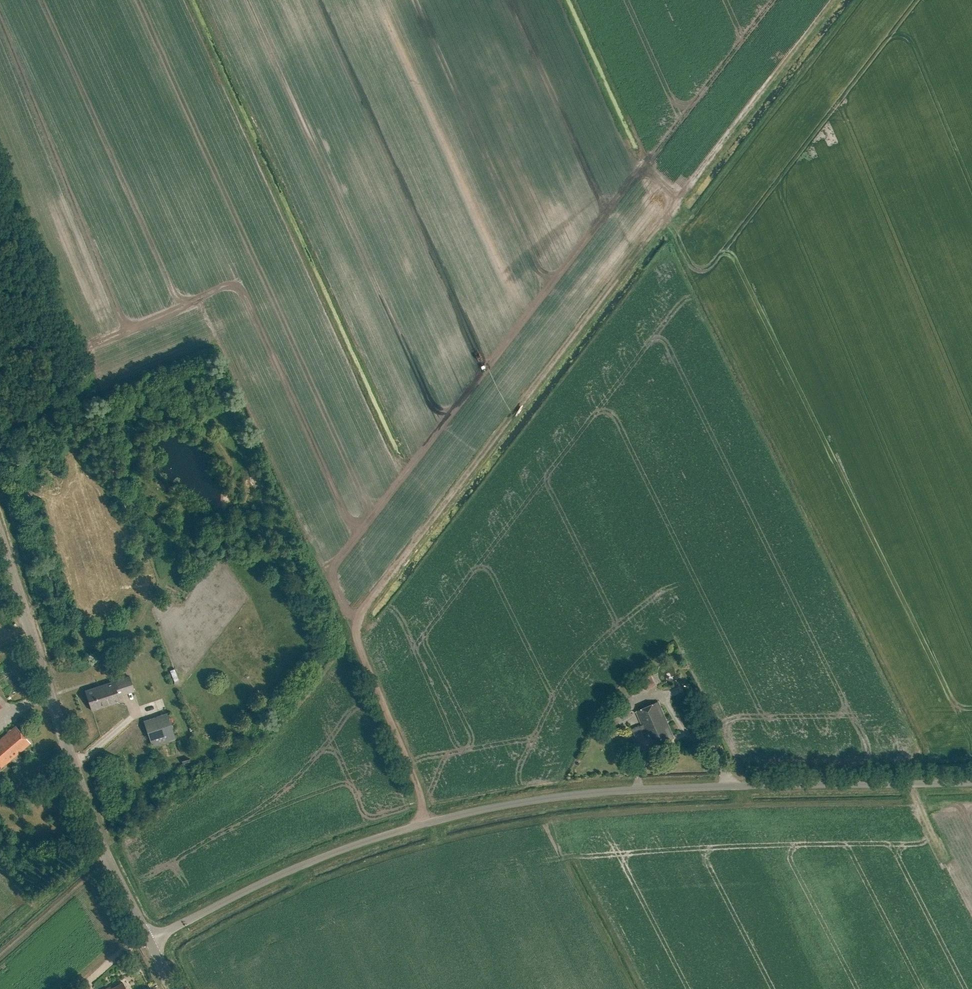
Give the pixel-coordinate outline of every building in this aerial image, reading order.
[(120,701),(117,693),(133,687),(129,676),(84,690),(91,711),(120,701)] [(637,694),(650,689),(647,680),(633,686),(637,694)] [(637,740),(645,737),(644,736),(648,734),(650,738),(652,737),(655,746),(674,738),(658,702),(636,711),(645,731),(643,733),(640,726),(632,729),(637,740)] [(154,739),(156,746),(175,739),(166,712),(144,719),(150,741),(154,739)] [(31,742),(17,725),(0,739),(0,768),(31,742)]
